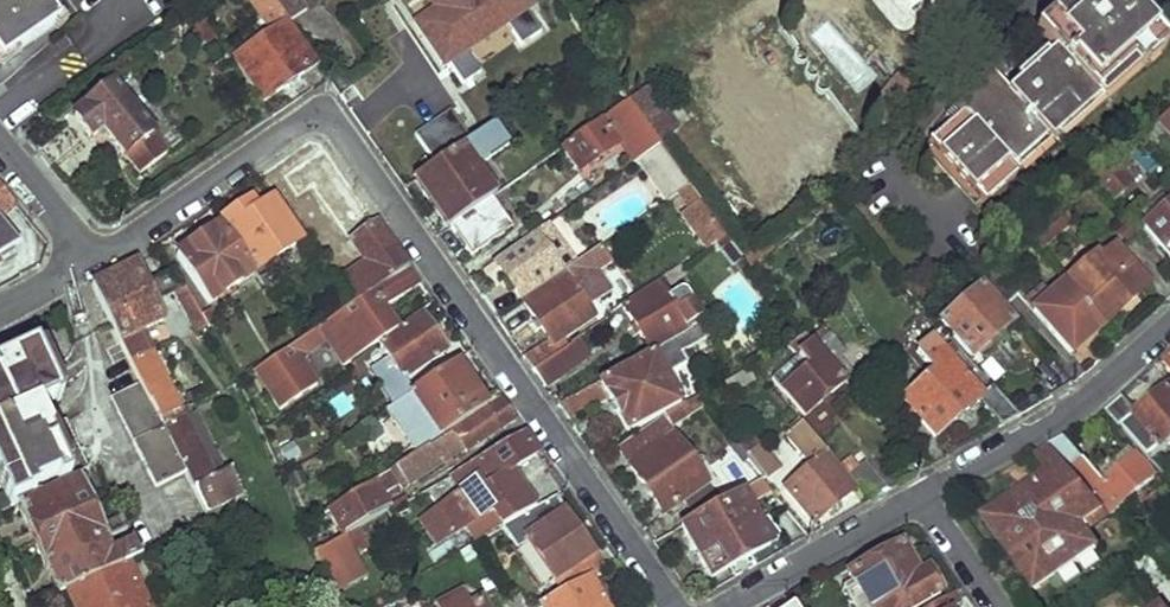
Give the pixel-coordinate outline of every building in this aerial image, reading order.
[(57,24),(40,0),(0,0),(0,64),(57,24)] [(272,32),(288,21),(273,0),(216,0),(196,14),(209,29),(250,2),(272,32)] [(300,0),(273,0),(288,21),(290,23),(307,11),(300,0)] [(407,8),(453,88),(480,72),(468,50),(511,25),(520,41),(545,26),(530,0),(422,0),(407,8)] [(926,0),(906,0),(915,10),(926,0)] [(980,203),(1014,172),(1010,167),(1045,138),(1049,141),(1095,98),(1092,93),(1129,61),(1137,69),(1163,44),(1124,0),(1069,0),(1035,30),(1054,49),(1005,93),(987,73),(952,105),(961,114),(927,144),(980,203)] [(232,62),(259,101),(317,63),(290,23),(288,21),(272,32),(232,62)] [(95,133),(119,160),(121,159),(138,179),(165,156),(148,136),(150,135),(111,87),(71,118),(88,139),(95,133)] [(621,144),(634,163),(658,145),(656,142),(643,124),(627,103),(562,150),(578,173),(621,144)] [(450,109),(413,132),(429,157),(466,134),(450,109)] [(643,124),(656,142),(666,137),(653,117),(643,124)] [(507,141),(495,124),(417,176),(452,228),(453,227),(493,199),(470,167),(507,141)] [(1133,184),(1114,162),(1093,178),(1113,201),(1133,184)] [(8,199),(0,188),(0,206),(8,199)] [(683,192),(712,234),(718,230),(689,188),(683,192)] [(341,284),(355,305),(409,270),(355,190),(331,209),(366,265),(341,284)] [(222,221),(255,270),(298,240),(271,198),(257,208),(252,201),(222,221)] [(493,199),(453,227),(473,255),(514,226),(495,198),(493,199)] [(1169,255),(1169,198),(1142,223),(1169,255)] [(1049,217),(1060,229),(1071,219),(1061,208),(1049,217)] [(1031,232),(1042,246),(1060,229),(1049,217),(1031,232)] [(173,255),(207,306),(250,273),(218,224),(173,255)] [(573,267),(545,228),(495,264),(523,300),(562,274),(573,267)] [(741,256),(749,266),(772,246),(765,239),(741,256)] [(1147,284),(1114,246),(1071,284),(1104,322),(1147,284)] [(524,355),(534,370),(560,352),(555,343),(591,316),(574,288),(608,264),(598,249),(573,267),(562,274),(564,277),(526,303),(547,338),(524,355)] [(977,274),(1004,301),(1021,289),(996,260),(977,274)] [(130,364),(145,357),(137,336),(164,323),(134,264),(94,285),(130,364)] [(163,268),(196,333),(205,328),(198,315),(171,264),(163,268)] [(667,275),(670,280),(685,271),(681,265),(667,275)] [(251,372),(274,407),(359,352),(377,340),(389,332),(379,315),(384,311),(421,286),(409,270),(355,305),(300,341),(301,343),(251,372)] [(256,278),(270,298),(283,290),(270,271),(256,278)] [(1104,326),(1067,282),(1054,294),(1046,284),(1028,300),(1073,351),(1104,326)] [(940,317),(974,358),(1014,323),(979,283),(940,317)] [(626,307),(652,351),(675,338),(707,319),(690,293),(679,291),(670,297),(660,285),(626,307)] [(675,338),(682,350),(729,322),(722,310),(707,319),(675,338)] [(384,311),(379,315),(389,332),(395,328),(384,311)] [(205,328),(207,331),(213,327),(204,312),(198,315),(205,328)] [(382,347),(403,379),(420,368),(446,349),(422,314),(379,343),(361,355),(364,358),(382,347)] [(842,380),(814,346),(803,334),(790,341),(799,353),(771,377),(783,391),(784,390),(804,416),(845,383),(842,380)] [(814,346),(842,380),(851,374),(838,356),(841,353),(826,335),(814,346)] [(984,394),(934,336),(916,352),(933,373),(903,400),(935,436),(980,399),(1001,423),(1017,414),(992,386),(984,394)] [(544,384),(588,357),(575,337),(569,342),(572,346),(560,352),(534,370),(544,384)] [(607,402),(626,433),(665,414),(679,404),(660,367),(683,353),(682,350),(675,338),(652,351),(652,353),(559,405),(569,421),(607,402)] [(359,352),(361,355),(379,343),(377,340),(359,352)] [(424,375),(428,382),(457,363),(470,354),(460,340),(446,349),(420,368),(424,375)] [(10,505),(34,495),(31,490),(56,480),(57,484),(90,471),(65,421),(48,428),(38,408),(56,400),(60,398),(35,347),(0,364),(0,484),(10,505)] [(140,385),(149,401),(159,396),(170,392),(151,354),(145,357),(130,364),(140,385)] [(411,394),(439,439),(487,408),(457,363),(428,382),(411,394)] [(398,392),(402,398),(411,394),(428,382),(424,375),(398,392)] [(110,399),(154,489),(184,473),(163,431),(149,401),(140,385),(110,399)] [(1152,460),(1169,446),(1169,392),(1143,414),(1127,392),(1110,408),(1144,451),(1152,460)] [(665,414),(672,425),(705,405),(697,395),(679,404),(665,414)] [(149,401),(163,431),(183,424),(188,421),(182,410),(168,416),(159,396),(149,401)] [(48,428),(65,421),(56,400),(38,408),(48,428)] [(399,490),(400,491),(462,451),(465,454),(516,420),(504,402),(429,450),(428,447),(389,472),(399,490)] [(618,450),(659,515),(682,500),(703,486),(661,422),(618,450)] [(184,473),(205,514),(239,497),(227,474),(214,481),(183,424),(163,431),(184,473)] [(787,489),(811,520),(851,487),(825,454),(827,452),(804,424),(793,434),(815,463),(787,489)] [(526,435),(451,476),(461,491),(448,499),(443,520),(453,533),(495,510),(507,526),(536,510),(510,474),(539,453),(526,435)] [(1070,472),(1083,463),(1064,438),(1049,447),(1062,463),(1070,472)] [(1062,463),(1049,447),(1033,456),(1046,474),(1062,463)] [(751,462),(763,477),(777,467),(761,448),(748,458),(751,462)] [(1152,460),(1144,451),(1104,489),(1083,463),(1070,472),(1098,505),(1108,517),(1109,520),(1117,513),(1114,510),(1158,469),(1157,467),(1152,460)] [(716,465),(723,477),(737,470),(730,458),(716,465)] [(1168,481),(1169,479),(1169,463),(1167,459),(1157,467),(1158,469),(1161,473),(1168,481)] [(723,477),(734,496),(741,492),(761,480),(763,477),(751,462),(737,470),(723,477)] [(869,502),(887,492),(864,463),(849,477),(869,502)] [(1070,472),(1062,463),(1046,474),(981,519),(1033,594),(1099,549),(1086,532),(1073,541),(1063,529),(1098,505),(1070,472)] [(399,490),(389,472),(369,484),(327,511),(342,538),(354,531),(388,512),(378,498),(390,490),(393,494),(399,490)] [(20,510),(58,597),(67,593),(138,561),(130,540),(121,543),(124,551),(110,556),(104,541),(123,532),(120,523),(100,531),(82,490),(88,486),(85,478),(20,510)] [(703,486),(682,500),(695,520),(717,506),(703,486)] [(682,528),(710,579),(770,545),(741,492),(734,496),(717,506),(695,520),(682,528)] [(603,571),(554,499),(536,510),(507,526),(502,529),(517,549),(528,541),(562,593),(589,579),(603,571)] [(1073,541),(1086,532),(1108,517),(1098,505),(1063,529),(1073,541)] [(367,553),(354,531),(342,538),(353,560),(367,553)] [(312,555),(334,595),(362,579),(353,560),(342,538),(312,555)] [(865,606),(914,606),(939,593),(926,571),(918,575),(901,547),(847,577),(865,606)] [(1167,603),(1169,601),(1169,577),(1146,549),(1132,561),(1167,603)] [(127,579),(143,572),(138,561),(67,593),(73,606),(141,606),(127,579)] [(589,579),(562,593),(539,606),(605,606),(589,579)] [(959,604),(953,593),(930,606),(954,606),(959,604)] [(506,606),(523,606),(518,599),(506,606)]
